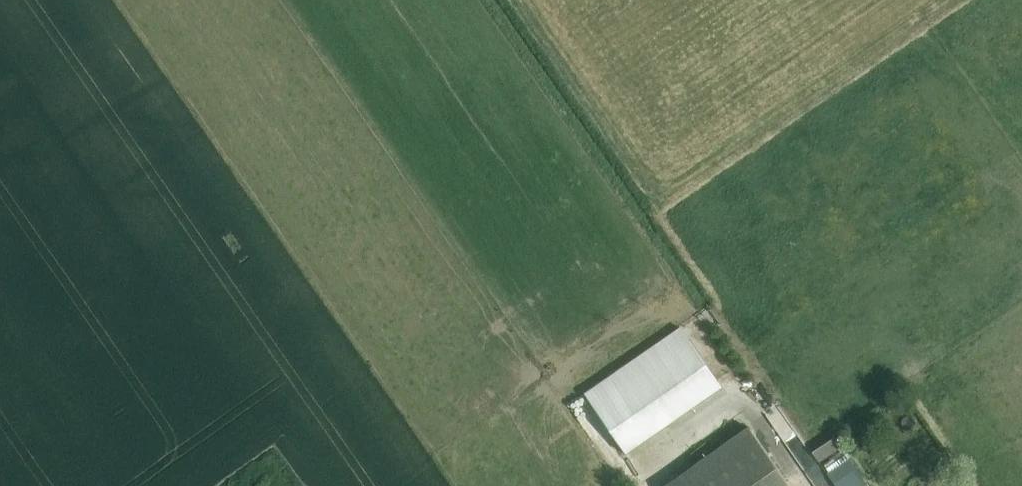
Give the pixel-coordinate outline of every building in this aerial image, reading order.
[(680,328),(585,395),(627,454),(722,388),(680,328)] [(665,485),(789,485),(748,428),(665,485)] [(835,437),(813,452),(820,463),(842,449),(835,437)] [(828,474),(836,485),(868,485),(849,459),(828,474)]
